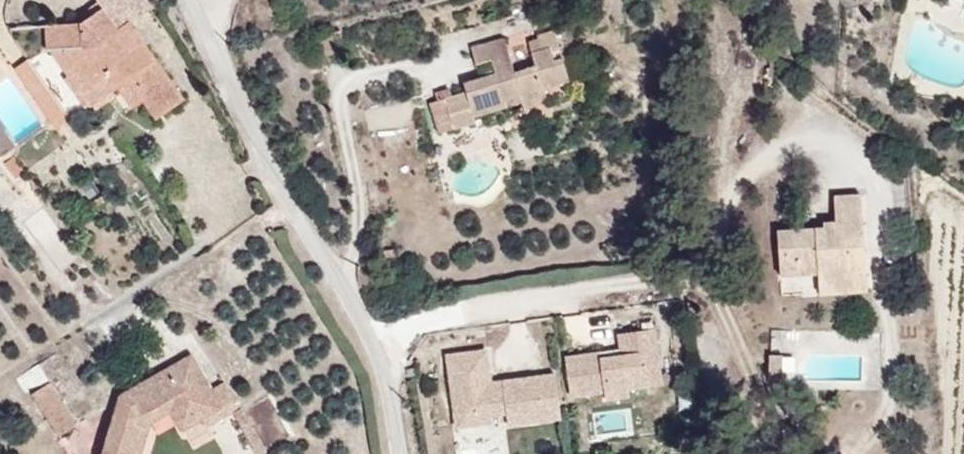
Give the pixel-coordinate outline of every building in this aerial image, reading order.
[(51,18),(108,97),(131,85),(157,123),(195,104),(136,24),(153,10),(144,0),(112,0),(92,17),(51,18)] [(33,55),(16,63),(49,129),(66,120),(33,55)] [(465,86),(482,129),(568,104),(558,61),(465,86)] [(40,129),(0,68),(0,155),(40,129)] [(874,295),(864,187),(777,203),(783,299),(874,295)] [(568,397),(663,387),(657,325),(615,330),(616,345),(563,351),(568,397)] [(795,376),(794,351),(789,351),(788,330),(770,330),(771,377),(795,376)] [(446,350),(452,423),(509,418),(510,424),(563,419),(559,370),(492,375),(490,347),(446,350)] [(240,423),(203,348),(124,390),(106,453),(156,453),(167,439),(198,451),(240,423)] [(33,390),(57,436),(77,426),(53,379),(33,390)]
